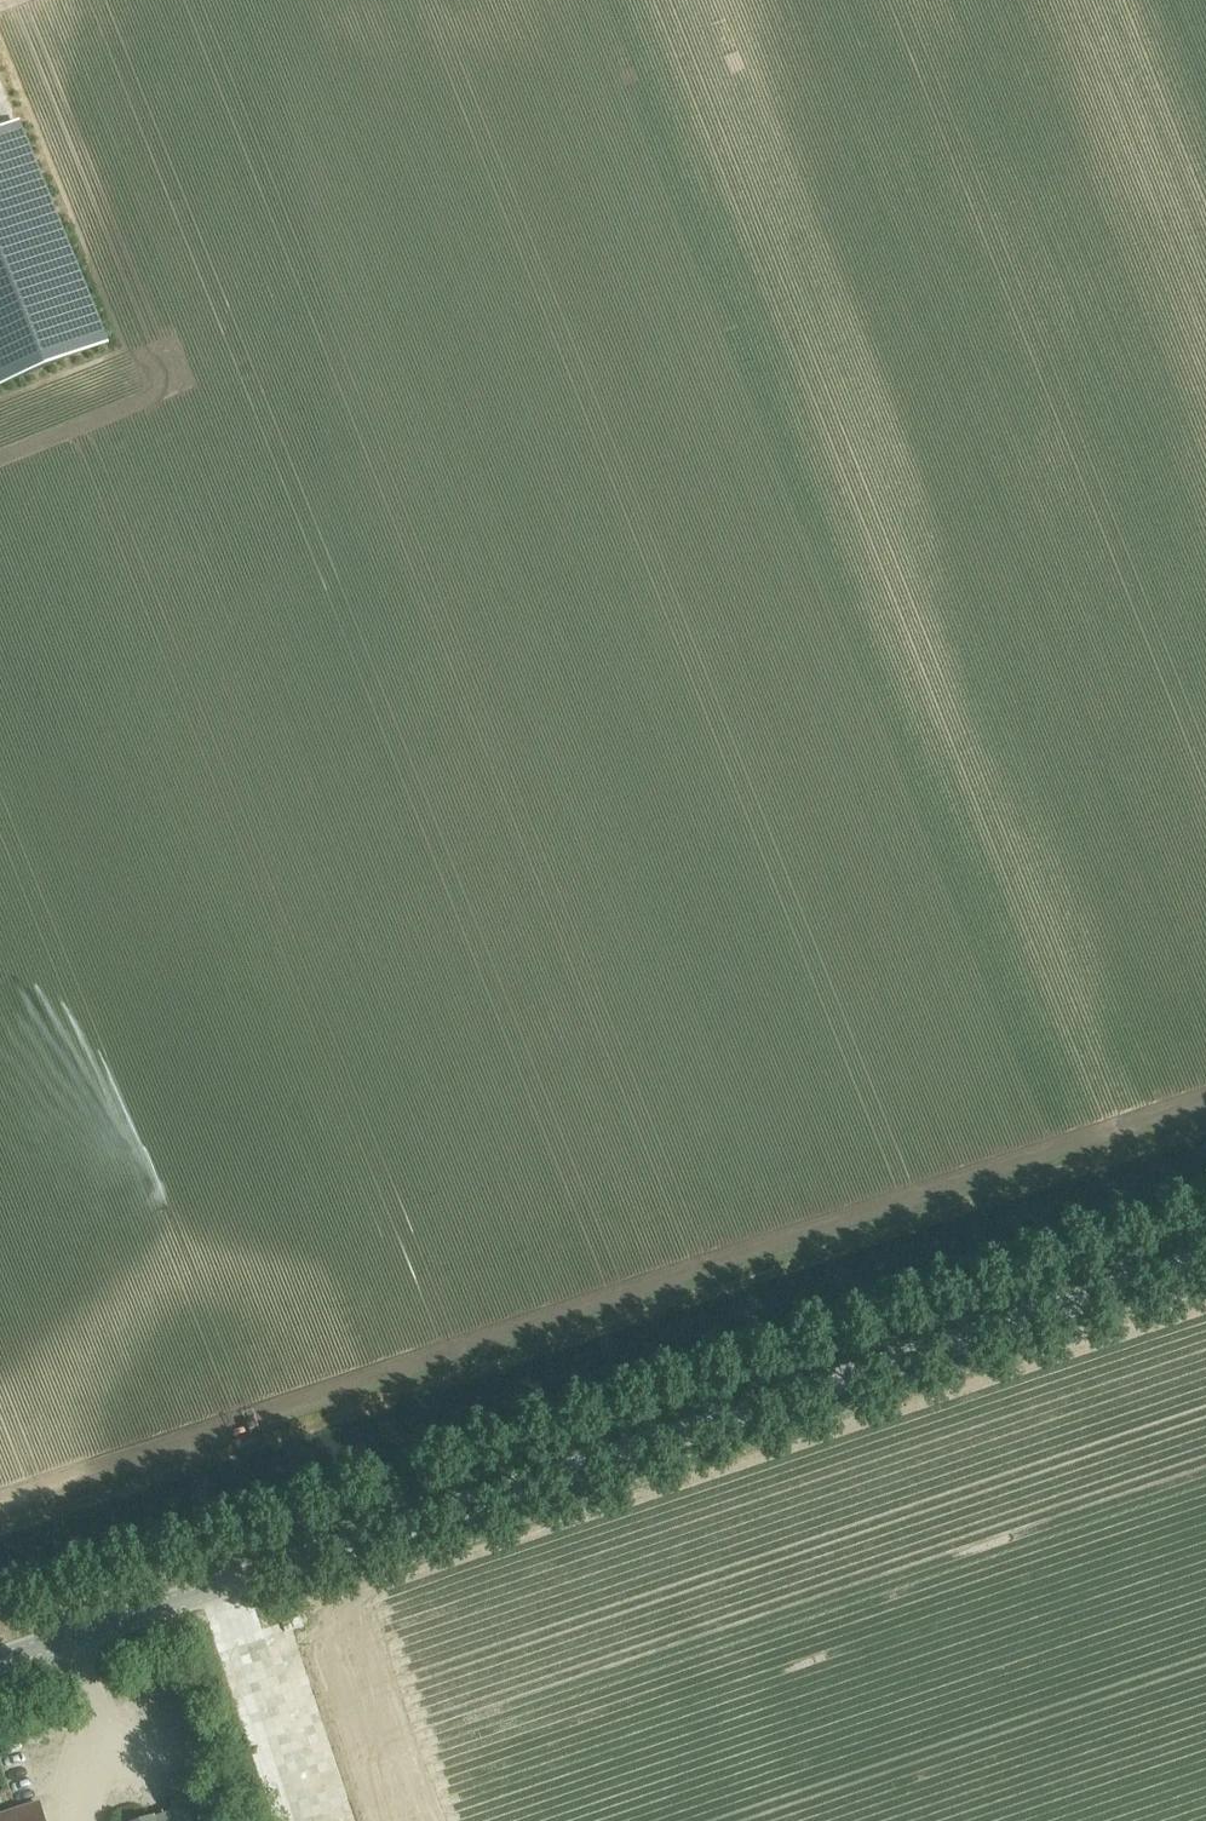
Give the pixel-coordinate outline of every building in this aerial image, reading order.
[(198,1801),(139,1820),(205,1820),(198,1801)] [(233,1820),(227,1801),(212,1806),(217,1820),(231,1820),(233,1820)] [(37,1804),(0,1816),(0,1820),(43,1820),(37,1804)]
